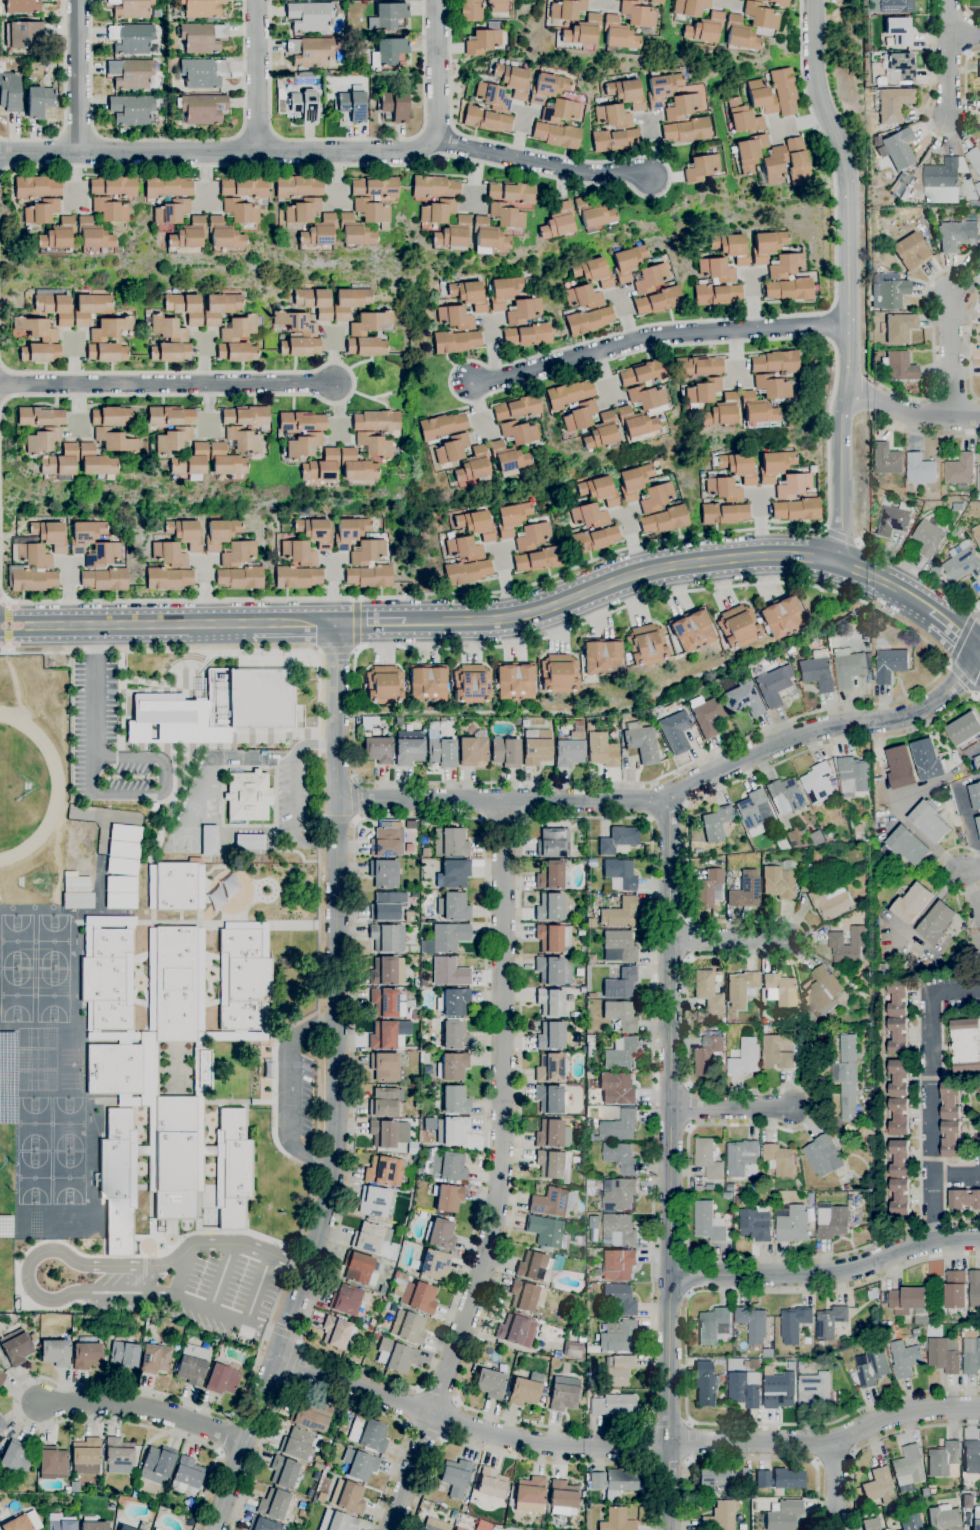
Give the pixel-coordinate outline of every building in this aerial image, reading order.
[(5,13),(5,0),(33,0),(41,0),(41,13),(5,13)] [(107,3),(107,0),(154,0),(154,5),(149,5),(149,19),(113,19),(113,6),(121,6),(121,4),(108,4),(108,3),(107,3)] [(176,2),(176,0),(226,0),(226,4),(213,4),(213,5),(220,5),(220,18),(185,18),(185,5),(180,5),(180,2),(176,2)] [(459,4),(459,0),(479,0),(479,3),(481,3),(481,5),(482,5),(482,9),(481,9),(481,21),(460,22),(459,13),(460,13),(460,4),(459,4)] [(486,4),(486,0),(506,0),(506,3),(506,13),(490,13),(490,8),(489,8),(489,5),(489,4),(486,4)] [(560,2),(560,0),(569,0),(588,0),(586,12),(578,11),(577,21),(559,19),(549,19),(551,3),(555,3),(555,2),(560,2)] [(654,28),(628,25),(628,15),(619,15),(621,0),(638,1),(638,6),(647,7),(647,11),(655,12),(654,28)] [(673,13),(675,0),(711,0),(709,9),(701,8),(699,18),(673,13)] [(750,26),(751,16),(742,15),(745,0),(765,4),(765,9),(770,10),(770,14),(779,15),(776,31),(750,26)] [(768,2),(754,0),(787,0),(786,8),(768,5),(768,2)] [(880,13),(880,0),(914,0),(914,12),(880,13)] [(327,34),(321,34),(321,32),(292,32),(292,21),(300,21),(300,18),(286,19),(286,3),(333,3),(333,19),(329,19),(329,32),(327,32),(327,34)] [(384,31),(379,31),(377,31),(377,19),(375,19),(375,4),(408,3),(408,18),(403,18),(404,26),(396,26),(396,31),(384,31)] [(715,43),(682,37),(684,25),(694,27),(694,23),(699,23),(700,19),(709,20),(710,11),(723,13),(721,30),(718,29),(715,43)] [(595,45),(576,43),(576,44),(571,43),(561,42),(562,29),(572,30),(572,26),(577,26),(577,22),(586,23),(587,12),(600,13),(599,31),(596,31),(595,45)] [(639,49),(605,46),(607,32),(604,32),(605,14),(618,15),(617,25),(627,26),(626,30),(631,30),(631,35),(640,36),(639,49)] [(759,50),(750,49),(744,48),(727,45),(729,31),(725,31),(728,14),(741,16),(740,25),(749,27),(748,31),(752,32),(752,36),(761,38),(759,50)] [(912,46),(894,46),(894,34),(886,34),(886,18),(909,18),(909,27),(912,27),(912,46)] [(37,49),(10,49),(10,47),(6,47),(6,24),(10,24),(10,22),(43,22),(43,37),(33,37),(33,39),(37,39),(37,49)] [(465,55),(464,41),(466,41),(473,40),(473,30),(487,30),(486,22),(498,22),(498,30),(500,30),(501,46),(496,46),(496,47),(492,47),(492,50),(482,50),(482,55),(465,55)] [(220,53),(185,53),(185,40),(180,40),(180,24),(212,24),(212,25),(225,25),(225,27),(226,27),(226,37),(225,37),(225,38),(213,38),(213,41),(220,41),(220,53)] [(118,59),(114,59),(114,51),(111,51),(111,45),(113,45),(113,43),(120,43),(120,39),(108,39),(108,38),(107,38),(107,27),(108,27),(108,26),(122,26),(122,25),(154,25),(154,41),(149,41),(149,54),(118,54),(118,59)] [(328,68),(293,68),(293,55),(300,55),(300,53),(287,53),(287,52),(286,52),(286,41),(287,41),(287,40),(301,40),(301,39),(333,38),(333,54),(328,54),(328,68)] [(370,67),(370,52),(376,52),(376,39),(408,39),(408,54),(403,54),(404,62),(397,62),(397,66),(379,66),(379,67),(370,67)] [(889,82),(889,69),(889,62),(883,62),(882,54),(889,54),(911,53),(912,62),(914,61),(915,81),(889,82)] [(217,89),(185,89),(185,75),(180,75),(180,59),(212,59),(212,60),(225,60),(225,62),(227,62),(227,72),(226,72),(226,74),(215,74),(215,77),(221,77),(221,88),(217,88),(217,89)] [(149,89),(114,89),(114,77),(121,77),(121,74),(108,74),(107,62),(122,62),(122,60),(154,60),(154,76),(149,76),(149,89)] [(524,102),(511,99),(514,89),(504,87),(505,83),(500,82),(501,78),(492,76),(495,63),(504,65),(510,66),(528,70),(524,89),(527,89),(524,102)] [(781,117),(775,88),(773,89),(769,71),(790,67),(796,99),(795,100),(796,106),(794,107),(796,114),(781,117)] [(542,106),(529,103),(533,86),(535,87),(538,72),(571,79),(569,93),(559,91),(558,94),(554,94),(553,97),(544,95),(542,106)] [(6,107),(0,107),(0,73),(20,73),(20,109),(20,112),(5,112),(6,107)] [(649,109),(647,92),(651,92),(649,78),(682,73),(683,86),(674,87),(674,92),(670,92),(670,96),(661,97),(663,107),(649,109)] [(631,112),(630,102),(621,103),(621,99),(616,99),(615,95),(606,96),(605,83),(638,79),(640,93),(643,93),(645,110),(631,112)] [(764,115),(762,106),(752,108),(747,81),(762,79),(763,88),(768,87),(770,96),(775,95),(778,112),(764,115)] [(507,114),(490,110),(491,105),(482,103),(482,104),(473,102),(477,82),(504,88),(502,97),(510,99),(507,114)] [(365,124),(350,124),(350,122),(342,122),(342,112),(337,112),(337,93),(349,93),(349,92),(351,92),(351,86),(362,86),(362,91),(365,91),(365,124)] [(42,119),(27,119),(27,87),(42,87),(42,88),(54,88),(55,107),(51,107),(51,115),(42,115),(42,119)] [(880,125),(880,113),(875,114),(874,90),(879,90),(879,89),(915,88),(915,104),(901,104),(901,124),(880,125)] [(302,124),(302,120),(294,120),(293,112),(290,113),(289,93),(301,93),(301,92),(304,92),(303,89),(314,89),(314,92),(316,92),(317,124),(302,124)] [(407,124),(392,124),(392,119),(384,119),(384,112),(380,112),(380,93),(407,93),(407,124)] [(665,122),(663,108),(672,107),(671,97),(698,93),(700,108),(696,109),(696,110),(691,111),(692,113),(683,115),(683,120),(665,122)] [(221,124),(186,124),(186,111),(181,111),(181,108),(176,108),(176,98),(180,98),(180,96),(227,95),(227,110),(214,111),(214,113),(221,113),(221,124)] [(150,125),(115,126),(115,113),(122,113),(122,112),(108,112),(108,96),(155,96),(155,98),(158,98),(158,107),(155,107),(155,112),(150,112),(150,114),(148,114),(148,119),(150,119),(150,125)] [(748,132),(748,129),(734,132),(728,99),(740,97),(742,106),(746,106),(747,110),(751,109),(753,118),(763,116),(765,129),(748,132)] [(558,124),(540,120),(543,106),(552,108),(554,98),(580,103),(577,119),(573,118),(572,119),(569,118),(569,117),(567,117),(567,120),(559,119),(558,124)] [(615,129),(614,124),(606,125),(605,122),(604,122),(604,123),(601,124),(601,122),(596,123),(594,107),(621,103),(622,114),(631,112),(633,127),(615,129)] [(495,132),(482,129),(478,128),(478,127),(475,127),(463,125),(466,105),(478,107),(482,107),(481,110),(498,114),(512,116),(509,131),(495,129),(495,132)] [(678,143),(678,140),(663,143),(661,126),(690,121),(689,119),(707,117),(710,138),(678,143)] [(576,151),(544,144),(545,141),(531,138),(535,122),(563,128),(563,125),(581,129),(576,151)] [(881,140),(899,132),(899,131),(909,126),(915,139),(907,143),(916,162),(897,172),(885,147),(875,152),(874,149),(875,148),(874,147),(874,137),(879,135),(881,140)] [(594,153),(591,132),(610,130),(610,132),(624,130),(624,131),(638,129),(641,147),(594,153)] [(742,176),(736,143),(750,140),(749,137),(766,134),(769,147),(759,149),(761,158),(756,159),(757,163),(753,164),(754,174),(742,176)] [(791,186),(788,168),(791,168),(785,139),(800,137),(802,144),(803,144),(804,150),(806,149),(812,182),(791,186)] [(767,185),(766,183),(761,184),(759,172),(764,171),(762,158),(772,156),(770,147),(784,145),(788,163),(783,164),(784,172),(782,173),(784,182),(767,185)] [(976,146),(979,151),(979,176),(965,154),(976,146)] [(685,183),(683,169),(692,168),(691,158),(717,154),(719,170),(711,171),(711,174),(702,176),(703,181),(685,183)] [(958,187),(924,187),(924,165),(944,165),(944,156),(963,156),(969,172),(958,172),(958,187)] [(430,198),(413,197),(414,175),(446,177),(446,180),(453,180),(453,182),(460,182),(459,197),(430,196),(430,198)] [(15,199),(15,177),(32,177),(32,176),(47,176),(47,181),(61,181),(61,196),(34,196),(34,199),(15,199)] [(145,198),(145,176),(178,176),(178,179),(185,179),(185,181),(192,181),(192,196),(166,196),(166,198),(145,198)] [(276,198),(276,177),(293,177),(293,176),(309,176),(309,179),(322,179),(322,196),(298,196),(298,198),(276,198)] [(118,197),(118,195),(103,195),(90,195),(90,179),(103,179),(103,177),(121,177),(121,178),(125,178),(124,177),(136,177),(136,197),(118,197)] [(398,198),(379,198),(379,195),(365,195),(365,196),(351,196),(351,180),(358,180),(358,178),(365,178),(365,177),(398,177),(398,198)] [(267,198),(249,199),(249,196),(234,196),(220,196),(220,180),(228,180),(228,179),(234,179),(234,180),(249,180),(249,179),(267,179),(267,198)] [(897,196),(892,194),(893,193),(889,191),(896,180),(905,186),(898,196),(897,196)] [(534,204),(516,203),(516,201),(501,200),(487,200),(488,184),(496,184),(496,183),(503,183),(503,182),(535,184),(534,204)] [(584,229),(581,215),(578,215),(574,199),(589,195),(591,206),(598,204),(599,207),(603,206),(604,211),(614,209),(617,221),(607,224),(601,225),(584,229)] [(128,222),(101,222),(101,212),(92,212),(92,197),(108,197),(108,202),(119,202),(119,206),(121,206),(121,204),(124,204),(124,206),(128,206),(128,222)] [(258,223),(231,223),(231,213),(223,213),(223,198),(241,198),(241,203),(250,203),(250,207),(258,207),(258,223)] [(311,223),(293,222),(293,223),(284,223),(284,207),(289,207),(289,206),(293,206),(293,203),(302,203),(302,198),(320,198),(320,213),(312,213),(311,223)] [(387,230),(380,230),(380,223),(362,222),(362,213),(353,213),(353,198),(372,198),(371,203),(380,203),(380,207),(382,207),(382,205),(385,205),(385,207),(389,207),(389,223),(387,223),(387,230)] [(446,224),(419,222),(420,206),(424,206),(425,204),(430,205),(430,203),(437,203),(438,198),(456,200),(455,215),(447,214),(446,224)] [(32,224),(23,224),(23,208),(27,208),(27,207),(31,207),(31,208),(32,208),(32,204),(32,201),(36,201),(36,204),(41,204),(41,199),(59,199),(59,214),(50,214),(50,224),(32,223),(32,224)] [(175,232),(169,232),(169,224),(162,223),(162,224),(153,224),(153,208),(158,208),(158,206),(161,206),(161,208),(162,208),(162,204),(171,204),(171,199),(190,199),(190,212),(188,212),(188,214),(181,214),(181,224),(175,224),(175,232)] [(541,240),(538,227),(547,225),(546,221),(550,220),(549,216),(558,213),(556,203),(569,200),(573,217),(570,218),(573,232),(541,240)] [(524,229),(497,227),(497,217),(489,216),(489,202),(506,203),(506,208),(516,208),(516,212),(525,213),(524,229)] [(332,245),(313,245),(313,244),(298,245),(298,232),(307,232),(307,227),(312,227),(312,223),(319,223),(319,222),(321,222),(321,213),(334,213),(335,231),(332,231),(332,245)] [(367,245),(361,245),(342,245),(342,230),(339,230),(339,213),(353,213),(353,222),(355,222),(355,223),(362,223),(362,227),(367,227),(367,231),(376,231),(376,244),(367,244),(367,245)] [(465,250),(448,249),(448,245),(447,245),(447,246),(431,245),(432,232),(442,233),(442,228),(446,228),(447,224),(456,225),(457,215),(470,216),(469,233),(465,233),(464,246),(466,246),(465,250)] [(70,252),(57,252),(57,248),(52,248),(46,248),(36,248),(36,235),(46,235),(46,231),(51,230),(51,227),(57,227),(57,225),(59,225),(59,216),(73,216),(73,233),(70,233),(70,248),(70,252)] [(115,248),(81,248),(81,233),(78,233),(78,216),(91,216),(91,225),(94,225),(94,226),(100,227),(100,230),(105,230),(105,235),(115,235),(115,248)] [(177,248),(177,247),(167,247),(167,235),(177,235),(177,230),(181,230),(181,226),(188,226),(188,225),(191,225),(190,216),(204,216),(204,233),(201,233),(201,247),(182,247),(182,248),(177,248)] [(246,247),(236,247),(212,247),(212,233),(208,233),(208,216),(222,216),(222,225),(224,225),(224,226),(231,226),(231,230),(236,230),(236,235),(246,234),(246,247)] [(509,249),(494,248),(494,249),(475,247),(476,233),(473,233),(474,216),(488,217),(487,227),(496,227),(496,231),(501,231),(501,236),(510,236),(509,249)] [(941,254),(940,223),(960,222),(960,218),(963,218),(966,218),(966,221),(977,221),(978,236),(974,236),(974,243),(955,244),(955,254),(941,254)] [(908,272),(892,247),(916,231),(932,257),(908,272)] [(754,265),(753,248),(757,248),(756,233),(789,232),(790,245),(780,245),(780,250),(775,250),(775,254),(769,254),(769,258),(767,258),(767,265),(754,265)] [(736,266),(736,256),(727,257),(726,253),(721,253),(721,248),(712,249),(711,236),(744,234),(745,248),(748,248),(749,266),(736,266)] [(619,285),(614,267),(617,267),(614,253),(646,244),(650,257),(640,259),(641,264),(637,265),(638,269),(629,271),(632,281),(619,285)] [(769,280),(768,266),(771,266),(771,265),(777,265),(777,255),(803,253),(804,267),(797,268),(797,269),(796,269),(796,273),(787,274),(787,279),(769,280)] [(602,289),(599,280),(590,282),(589,279),(585,280),(583,275),(574,278),(571,266),(603,256),(607,270),(610,269),(614,286),(602,289)] [(718,283),(718,278),(709,278),(709,275),(700,275),(699,259),(725,258),(726,268),(735,267),(736,282),(718,283)] [(637,296),(633,282),(642,280),(639,270),(665,263),(669,277),(665,279),(666,280),(661,281),(662,284),(653,286),(654,291),(637,296)] [(901,309),(867,308),(867,297),(872,297),(873,282),(875,282),(875,273),(899,274),(899,281),(911,281),(910,295),(901,295),(901,309)] [(492,312),(491,295),(493,295),(492,280),(526,277),(527,290),(517,290),(518,295),(513,296),(513,300),(505,300),(506,311),(492,312)] [(786,301),(786,300),(780,300),(780,299),(773,299),(773,298),(765,298),(764,283),(793,281),(793,278),(811,277),(812,299),(805,299),(794,299),(794,300),(786,301)] [(474,313),(473,303),(464,304),(464,300),(459,301),(459,296),(449,297),(448,284),(481,281),(483,296),(486,295),(487,312),(474,313)] [(587,309),(586,305),(578,307),(577,303),(568,306),(564,291),(590,284),(592,293),(601,291),(605,305),(587,309)] [(696,306),(694,285),(712,284),(712,286),(741,284),(742,300),(730,301),(730,304),(716,304),(709,304),(709,305),(696,306)] [(637,316),(633,300),(660,292),(659,290),(678,285),(684,306),(671,309),(670,307),(667,308),(668,309),(664,310),(652,314),(651,312),(637,316)] [(332,321),(317,321),(317,308),(314,308),(303,307),(303,305),(294,305),(294,289),(314,290),(314,289),(330,289),(329,302),(332,302),(332,321)] [(349,321),(334,321),(334,302),(337,302),(337,289),(372,290),(372,305),(364,305),(364,308),(352,308),(352,307),(349,307),(349,321)] [(73,327),(57,327),(57,314),(43,314),(43,311),(34,311),(34,295),(54,295),(70,295),(70,309),(73,309),(73,327)] [(90,327),(75,327),(75,309),(77,309),(77,295),(92,295),(113,295),(113,311),(104,311),(104,313),(93,313),(93,314),(90,314),(90,327)] [(203,327),(187,327),(187,313),(186,313),(173,314),(173,311),(164,311),(164,295),(184,295),(200,295),(200,308),(203,308),(203,327)] [(220,327),(205,327),(205,308),(207,308),(207,295),(222,295),(243,295),(243,310),(234,310),(234,313),(223,313),(220,313),(220,327)] [(508,326),(506,311),(515,311),(514,300),(541,298),(543,314),(533,315),(534,318),(525,319),(526,324),(508,326)] [(457,331),(456,325),(448,326),(447,323),(438,324),(437,308),(463,305),(464,315),(472,315),(473,315),(475,329),(457,331)] [(571,337),(565,316),(582,311),(583,314),(611,306),(615,321),(608,323),(608,324),(602,326),(602,327),(596,329),(596,331),(588,333),(588,331),(579,334),(579,335),(571,337)] [(317,337),(289,337),(289,334),(292,334),(292,333),(300,333),(300,331),(287,331),(287,324),(273,324),(273,311),(283,311),(283,313),(308,313),(308,323),(317,323),(317,337)] [(384,328),(384,332),(379,332),(379,331),(377,331),(366,331),(366,337),(350,337),(350,323),(359,323),(359,313),(383,313),(383,311),(394,311),(394,324),(391,324),(391,325),(387,325),(384,328)] [(238,342),(220,342),(220,328),(230,328),(230,318),(245,318),(245,314),(256,314),(256,334),(248,334),(248,337),(238,338),(238,342)] [(187,342),(169,343),(169,338),(160,338),(160,334),(151,334),(151,315),(162,315),(162,318),(178,318),(178,328),(187,328),(187,342)] [(908,344),(887,344),(887,315),(917,315),(917,329),(908,329),(908,344)] [(57,343),(41,343),(41,337),(28,337),(28,331),(13,331),(13,317),(24,317),(24,319),(48,319),(48,329),(57,329),(57,343)] [(107,343),(90,343),(90,329),(99,329),(99,319),(124,319),(124,317),(134,317),(134,330),(118,330),(118,337),(107,337),(107,343)] [(505,346),(503,329),(531,327),(531,324),(549,322),(551,344),(536,345),(531,345),(519,346),(519,345),(505,346)] [(435,355),(433,333),(451,331),(451,334),(480,331),(482,348),(467,349),(467,351),(461,351),(461,352),(454,353),(454,352),(443,353),(443,354),(435,355)] [(307,357),(293,357),(293,356),(288,356),(288,355),(279,356),(279,341),(288,341),(288,338),(311,338),(311,339),(320,339),(320,354),(310,354),(310,356),(307,356),(307,357)] [(356,356),(356,354),(347,354),(347,338),(378,338),(378,341),(387,341),(387,356),(356,356)] [(48,362),(28,362),(28,361),(20,361),(20,347),(29,347),(29,344),(51,343),(51,344),(61,344),(61,360),(51,360),(51,362),(48,362)] [(100,362),(96,362),(96,360),(87,360),(87,344),(96,344),(96,343),(119,343),(119,347),(128,347),(128,361),(119,361),(119,362),(116,362),(100,362)] [(177,362),(162,362),(159,362),(159,361),(150,361),(150,347),(158,346),(158,343),(181,343),(181,344),(190,344),(190,360),(181,360),(181,362),(177,362)] [(245,362),(226,362),(226,360),(217,360),(217,344),(226,344),(226,343),(249,343),(249,346),(258,346),(258,361),(249,361),(245,361),(245,362)] [(780,373),(780,371),(751,372),(751,357),(758,356),(758,355),(764,354),(764,353),(771,353),(771,352),(796,350),(797,372),(780,373)] [(888,380),(888,370),(882,370),(882,358),(887,358),(887,351),(908,351),(909,366),(918,365),(918,379),(888,380)] [(676,380),(675,358),(708,356),(708,358),(715,357),(715,359),(722,359),(723,374),(709,375),(694,375),(694,378),(676,380)] [(623,388),(618,372),(626,370),(625,369),(631,367),(631,366),(662,357),(668,377),(651,382),(650,380),(623,388)] [(764,399),(764,389),(755,389),(754,375),(772,374),(773,379),(781,378),(781,383),(790,382),(791,397),(764,399)] [(686,404),(685,389),(694,388),(694,384),(703,383),(703,378),(721,377),(722,391),(713,392),(713,402),(686,404)] [(551,411),(545,390),(553,388),(554,388),(571,383),(571,384),(577,382),(577,383),(583,381),(584,382),(591,380),(595,396),(568,403),(568,406),(551,411)] [(641,411),(638,401),(630,404),(626,390),(643,385),(645,390),(653,387),(654,391),(663,389),(667,404),(641,411)] [(746,423),(745,409),(742,409),(741,391),(754,391),(755,400),(757,399),(757,401),(764,401),(764,404),(769,404),(769,409),(778,408),(779,421),(769,421),(746,423)] [(701,425),(700,413),(710,412),(710,407),(714,407),(714,403),(723,403),(723,392),(736,392),(737,410),(734,410),(735,423),(701,425)] [(496,422),(492,407),(499,405),(499,404),(506,402),(505,401),(510,399),(511,402),(518,400),(517,398),(522,397),(522,398),(537,394),(542,413),(524,417),(524,415),(510,418),(496,422)] [(566,432),(562,417),(570,415),(569,411),(578,409),(576,404),(594,399),(598,413),(589,415),(592,425),(566,432)] [(628,438),(624,425),(621,425),(616,409),(629,405),(631,415),(640,412),(641,416),(646,415),(647,420),(657,417),(660,429),(628,438)] [(261,427),(250,427),(250,425),(237,425),(222,425),(222,409),(235,409),(235,407),(242,407),(242,406),(247,406),(247,407),(269,407),(269,425),(261,425),(261,427)] [(26,427),(26,425),(18,425),(17,407),(39,407),(45,407),(45,408),(52,408),(52,410),(64,410),(64,425),(52,425),(37,425),(37,427),(26,427)] [(101,426),(101,425),(91,425),(91,410),(100,410),(100,407),(104,407),(123,407),(123,410),(132,410),(132,420),(123,420),(123,426),(101,426)] [(168,427),(156,427),(156,425),(148,425),(148,407),(162,407),(182,407),(182,410),(195,409),(195,425),(182,425),(168,425),(168,427)] [(584,450),(581,438),(591,435),(589,431),(595,429),(594,425),(601,423),(599,414),(611,410),(616,427),(613,428),(617,441),(600,446),(599,445),(594,447),(594,448),(584,450)] [(392,434),(380,434),(380,431),(353,431),(353,415),(362,415),(362,412),(380,412),(380,411),(391,411),(391,412),(399,412),(399,430),(392,430),(392,434)] [(287,432),(287,430),(279,431),(279,412),(306,412),(306,413),(313,413),(313,415),(326,415),(326,431),(312,431),(312,430),(298,431),(298,432),(287,432)] [(423,442),(418,421),(427,419),(427,420),(436,418),(435,417),(444,415),(444,416),(450,414),(450,415),(457,414),(457,415),(464,413),(468,429),(441,436),(441,438),(423,442)] [(513,446),(511,436),(502,438),(499,424),(516,420),(517,425),(526,423),(527,425),(531,424),(532,425),(536,424),(540,440),(531,442),(531,441),(513,446)] [(261,454),(251,454),(251,450),(235,450),(235,440),(226,440),(226,427),(243,426),(243,431),(252,431),(252,435),(261,435),(261,454)] [(36,455),(26,455),(26,436),(34,436),(34,432),(43,432),(43,427),(61,427),(61,441),(52,441),(52,451),(36,451),(36,455)] [(139,452),(134,452),(134,451),(104,451),(104,441),(94,441),(94,427),(111,427),(111,432),(123,432),(123,439),(139,439),(139,452)] [(167,455),(156,455),(156,435),(165,435),(165,432),(175,432),(175,427),(192,427),(192,441),(182,441),(182,451),(167,451),(167,455)] [(297,460),(287,460),(287,441),(296,441),(296,437),(306,437),(306,432),(322,432),(322,446),(313,446),(313,456),(297,456),(297,460)] [(392,460),(381,460),(381,456),(366,456),(366,446),(356,446),(356,432),(373,432),(373,437),(383,437),(383,441),(392,441),(392,460)] [(437,465),(434,449),(438,448),(437,447),(441,446),(441,448),(443,448),(442,443),(450,441),(449,437),(466,432),(470,446),(462,448),(464,458),(446,462),(437,465)] [(501,478),(496,459),(493,460),(489,442),(502,439),(504,449),(513,447),(513,451),(518,450),(519,454),(529,452),(532,465),(517,468),(515,468),(517,474),(501,478)] [(117,474),(98,474),(98,475),(82,475),(82,461),(79,462),(79,443),(94,442),(94,456),(97,456),(109,456),(109,459),(117,458),(117,474)] [(205,475),(187,475),(187,474),(170,474),(170,458),(177,458),(177,456),(193,456),(193,442),(207,442),(207,461),(205,461),(205,475)] [(231,474),(212,475),(212,461),(210,461),(210,442),(224,442),(224,456),(240,456),(240,458),(247,458),(247,474),(231,474)] [(902,473),(874,473),(874,442),(887,442),(887,452),(902,452),(902,473)] [(55,475),(55,474),(39,475),(39,459),(46,459),(46,456),(55,456),(62,456),(62,443),(77,443),(77,462),(74,462),(74,475),(55,475)] [(456,483),(453,471),(462,468),(461,464),(466,463),(465,459),(474,457),(471,447),(484,444),(488,461),(485,462),(489,475),(488,475),(489,479),(485,480),(484,476),(466,481),(465,481),(456,483)] [(301,480),(301,464),(308,464),(308,461),(324,461),(323,448),(338,448),(338,467),(335,467),(335,480),(301,480)] [(344,480),(343,467),(341,467),(341,448),(355,448),(355,461),(361,461),(361,462),(371,461),(371,464),(378,464),(378,480),(344,480)] [(908,482),(907,452),(921,451),(921,461),(935,461),(936,482),(908,482)] [(974,482),(945,482),(945,461),(960,461),(960,451),(973,451),(974,482)] [(761,485),(760,468),(763,468),(763,454),(796,452),(797,464),(787,465),(787,470),(783,470),(783,474),(774,474),(774,485),(761,485)] [(744,486),(743,476),(734,476),(734,473),(729,473),(729,468),(719,468),(719,466),(714,466),(713,457),(718,457),(718,456),(752,454),(753,468),(756,468),(757,485),(744,486)] [(625,504),(620,487),(623,486),(620,472),(652,464),(655,476),(646,478),(647,483),(643,484),(644,488),(636,490),(635,491),(638,500),(625,504)] [(725,502),(725,497),(717,497),(716,494),(707,494),(707,479),(708,478),(708,472),(716,472),(716,478),(733,477),(734,487),(742,487),(743,501),(725,502)] [(776,500),(776,485),(785,485),(784,475),(811,473),(812,489),(802,489),(803,493),(794,493),(794,499),(776,500)] [(607,508),(605,498),(596,501),(595,497),(591,498),(589,494),(580,496),(577,484),(609,475),(613,489),(616,488),(620,505),(607,508)] [(643,515),(639,501),(647,499),(644,489),(671,481),(675,497),(666,499),(667,503),(659,505),(660,510),(643,515)] [(793,520),(787,520),(787,519),(780,519),(780,518),(773,518),(772,503),(800,501),(800,498),(818,497),(819,519),(793,520)] [(890,538),(876,535),(882,505),(897,508),(899,501),(910,504),(909,511),(911,511),(906,532),(892,528),(890,538)] [(501,540),(498,523),(500,522),(498,508),(531,502),(533,515),(524,516),(525,521),(520,522),(521,526),(512,527),(514,537),(501,540)] [(593,528),(592,523),(584,526),(583,522),(574,524),(570,509),(596,502),(598,512),(607,510),(610,523),(593,528)] [(703,525),(702,504),(719,503),(719,506),(748,504),(749,520),(741,520),(742,522),(735,522),(735,523),(723,524),(723,523),(715,523),(715,525),(703,525)] [(643,535),(638,519),(666,511),(665,509),(683,504),(689,524),(663,532),(663,531),(657,532),(657,531),(643,535)] [(483,543),(481,533),(472,535),(471,531),(467,531),(466,527),(457,529),(454,516),(487,510),(490,524),(493,524),(496,541),(483,543)] [(930,559),(918,552),(923,544),(910,536),(922,518),(946,533),(935,549),(936,550),(930,559)] [(349,551),(336,551),(336,534),(339,534),(339,520),(372,519),(372,532),(363,532),(363,536),(358,537),(358,540),(349,541),(349,551)] [(331,551),(318,551),(318,541),(309,541),(309,537),(304,537),(304,533),(294,533),(294,520),(328,520),(328,534),(331,534),(331,551)] [(202,553),(189,553),(189,543),(179,543),(179,539),(175,539),(175,534),(165,534),(165,522),(198,521),(198,535),(202,535),(202,553)] [(220,552),(207,553),(206,535),(210,535),(209,521),(243,521),(243,533),(233,533),(233,538),(229,538),(229,542),(220,542),(220,552)] [(67,554),(53,554),(53,544),(44,544),(44,540),(40,540),(40,535),(30,535),(30,523),(39,523),(39,522),(45,522),(45,523),(64,522),(64,537),(66,537),(67,554)] [(85,554),(71,554),(71,537),(74,537),(74,522),(108,522),(108,535),(98,535),(98,540),(94,540),(94,544),(85,544),(85,554)] [(517,552),(515,538),(523,536),(521,527),(548,522),(551,537),(542,539),(543,542),(534,544),(535,549),(517,552)] [(970,528),(979,551),(979,523),(970,528)] [(576,556),(570,535),(588,530),(589,533),(616,525),(621,540),(613,543),(613,544),(607,545),(607,547),(596,550),(591,551),(591,550),(588,551),(588,552),(576,556)] [(467,561),(466,556),(457,558),(457,554),(448,556),(445,540),(447,540),(446,534),(453,532),(454,539),(471,536),(473,546),(481,544),(481,545),(482,545),(485,558),(467,561)] [(969,545),(979,561),(979,574),(974,578),(969,571),(952,583),(940,565),(951,557),(947,551),(964,539),(968,545),(969,545)] [(368,566),(350,566),(350,552),(352,552),(352,551),(359,551),(359,540),(386,540),(386,557),(377,557),(377,561),(368,561),(368,566)] [(221,567),(221,554),(223,554),(223,553),(230,553),(229,542),(257,541),(257,559),(248,559),(248,562),(239,562),(239,567),(221,567)] [(317,566),(299,566),(299,562),(290,562),(290,558),(281,559),(281,541),(308,541),(308,552),(315,552),(315,553),(317,552),(317,566)] [(170,568),(170,563),(161,564),(161,560),(152,560),(152,543),(179,542),(179,553),(186,553),(186,554),(188,554),(188,568),(170,568)] [(104,568),(86,569),(86,555),(88,555),(87,554),(94,554),(94,543),(121,543),(122,560),(117,560),(117,557),(113,557),(113,564),(104,564),(104,568)] [(27,564),(25,564),(25,561),(17,561),(17,559),(11,559),(11,546),(16,546),(16,544),(44,544),(44,555),(50,554),(50,555),(52,555),(53,569),(35,569),(34,565),(30,565),(30,567),(27,567),(27,564)] [(530,572),(530,570),(523,571),(523,570),(516,571),(513,556),(541,551),(540,548),(558,545),(562,566),(550,568),(550,567),(547,567),(547,569),(542,570),(530,572)] [(447,587),(443,566),(461,562),(461,565),(490,560),(492,575),(485,577),(486,578),(479,579),(479,580),(473,581),(473,582),(447,587)] [(935,578),(927,573),(934,562),(941,566),(939,572),(935,578)] [(392,587),(359,588),(359,585),(353,585),(353,584),(345,584),(345,568),(373,568),(373,565),(392,565),(392,587)] [(309,588),(276,589),(276,566),(295,566),(295,569),(322,569),(322,584),(315,584),(315,586),(309,586),(309,588)] [(263,589),(229,589),(229,587),(224,587),(224,585),(216,585),(216,570),(244,569),(244,567),(263,567),(263,589)] [(128,590),(94,590),(94,588),(88,588),(88,587),(81,587),(81,571),(108,571),(108,568),(127,568),(128,590)] [(146,590),(146,568),(165,568),(165,570),(193,570),(193,586),(185,586),(185,587),(180,587),(180,590),(146,590)] [(45,592),(29,592),(29,591),(20,591),(20,592),(11,592),(11,569),(30,569),(30,572),(58,571),(58,587),(50,587),(50,589),(45,589),(45,592)] [(773,641),(766,625),(765,626),(757,608),(763,606),(764,608),(773,603),(772,601),(778,599),(779,601),(789,596),(788,594),(791,593),(799,610),(798,611),(805,626),(773,641)] [(729,650),(723,638),(724,638),(718,627),(715,622),(718,621),(719,618),(721,616),(720,614),(740,605),(741,607),(743,606),(747,608),(749,607),(751,611),(753,616),(752,616),(756,623),(760,632),(759,633),(760,635),(753,639),(754,641),(738,648),(737,646),(729,650)] [(683,654),(676,638),(675,639),(667,622),(672,620),(673,622),(684,617),(683,615),(688,612),(689,614),(699,610),(698,608),(701,606),(709,623),(708,624),(715,639),(683,654)] [(634,666),(633,663),(632,663),(628,645),(627,645),(626,642),(625,642),(624,637),(627,636),(630,633),(631,633),(631,629),(652,624),(653,627),(655,627),(659,629),(662,628),(663,632),(662,633),(663,636),(667,654),(666,654),(667,658),(659,660),(659,662),(643,666),(642,664),(634,666)] [(620,675),(585,675),(585,658),(583,658),(583,639),(620,639),(621,658),(619,658),(620,675)] [(877,685),(876,651),(907,650),(908,671),(891,671),(891,685),(877,685)] [(838,691),(833,657),(864,652),(864,653),(869,652),(869,657),(871,657),(871,670),(866,670),(866,673),(850,675),(852,689),(838,691)] [(577,693),(540,693),(540,670),(539,670),(539,661),(547,661),(547,655),(569,655),(575,661),(577,661),(577,693)] [(819,694),(817,680),(802,683),(798,662),(828,657),(834,692),(819,694)] [(533,699),(498,699),(498,682),(496,682),(496,663),(534,663),(534,681),(533,681),(533,699)] [(446,701),(410,701),(410,676),(409,676),(409,665),(447,665),(447,675),(446,675),(446,701)] [(481,703),(461,703),(461,700),(454,701),(454,679),(453,679),(453,672),(455,672),(458,669),(460,669),(460,665),(483,665),(483,668),(485,668),(488,671),(490,671),(490,679),(489,679),(490,701),(481,701),(481,703)] [(393,704),(376,704),(376,702),(368,702),(368,699),(367,699),(367,677),(365,677),(365,672),(368,672),(370,670),(373,670),(373,666),(395,666),(395,669),(398,669),(400,672),(403,672),(403,676),(402,676),(402,702),(393,702),(393,704)] [(769,711),(755,679),(756,679),(753,673),(760,670),(762,676),(783,667),(789,679),(794,677),(796,682),(791,684),(792,686),(777,693),(782,705),(769,711)] [(207,668),(207,697),(207,729),(233,729),(294,730),(295,669),(207,668)] [(752,719),(746,707),(732,713),(723,694),(751,681),(766,713),(752,719)] [(705,740),(688,702),(701,696),(704,703),(719,696),(728,715),(713,722),(718,734),(705,740)] [(127,697),(127,743),(233,743),(233,729),(207,729),(207,697),(127,697)] [(674,757),(658,722),(685,710),(693,727),(682,731),(690,749),(674,757)] [(973,710),(979,721),(979,732),(956,747),(944,728),(973,710)] [(362,730),(362,718),(378,717),(378,724),(372,724),(372,730),(362,730)] [(641,767),(638,748),(627,750),(623,731),(653,726),(659,764),(641,767)] [(539,766),(524,766),(524,759),(525,759),(525,756),(525,739),(526,739),(526,730),(551,730),(551,739),(552,739),(552,761),(539,761),(539,766)] [(411,766),(396,766),(396,739),(397,739),(397,731),(401,731),(401,733),(419,733),(419,734),(423,734),(423,740),(425,740),(424,761),(411,761),(411,766)] [(557,768),(556,758),(556,741),(558,741),(558,736),(571,736),(571,732),(584,732),(584,741),(585,763),(571,763),(571,768),(557,768)] [(619,768),(604,768),(604,764),(598,764),(598,763),(589,763),(589,732),(607,732),(607,748),(608,748),(608,751),(619,751),(619,762),(619,768)] [(922,781),(911,743),(932,737),(938,759),(941,758),(946,774),(922,781)] [(392,765),(377,765),(377,760),(364,760),(364,738),(392,738),(392,765)] [(477,766),(460,766),(460,738),(477,738),(488,738),(489,762),(477,762),(477,766)] [(520,768),(504,768),(504,763),(492,763),(492,739),(504,739),(504,740),(520,740),(520,768)] [(456,768),(439,768),(439,763),(428,763),(428,740),(456,740),(456,768)] [(893,790),(893,787),(890,788),(887,775),(889,774),(888,773),(890,773),(889,770),(890,770),(888,760),(889,760),(886,750),(907,744),(918,782),(893,790)] [(972,757),(979,754),(979,768),(977,769),(972,757)] [(840,773),(838,773),(837,757),(853,757),(853,759),(859,759),(859,760),(869,760),(871,791),(854,792),(854,796),(843,797),(843,793),(842,793),(841,781),(840,773)] [(812,805),(800,777),(808,774),(807,772),(813,770),(811,767),(826,760),(832,775),(827,777),(831,786),(832,786),(836,795),(812,805)] [(267,821),(228,820),(228,800),(224,800),(224,794),(228,794),(228,773),(229,773),(229,769),(241,769),(241,773),(253,773),(253,769),(260,769),(260,773),(267,773),(267,789),(272,789),(272,805),(267,805),(267,821)] [(792,811),(788,803),(776,809),(768,791),(767,791),(765,786),(779,779),(780,782),(786,779),(787,780),(795,776),(802,793),(804,793),(808,802),(807,803),(807,804),(792,811)] [(968,785),(979,782),(979,809),(974,810),(968,785)] [(752,837),(748,830),(745,831),(735,809),(737,808),(735,804),(748,798),(746,794),(760,788),(767,802),(755,808),(757,812),(757,811),(763,823),(761,824),(764,832),(752,837)] [(936,845),(907,818),(925,798),(927,800),(928,799),(938,808),(937,809),(937,810),(936,812),(938,813),(937,815),(951,828),(936,845)] [(707,844),(701,816),(715,813),(714,808),(730,805),(733,821),(721,823),(724,841),(707,844)] [(398,856),(370,856),(370,839),(375,839),(375,828),(390,828),(390,822),(398,822),(398,828),(403,828),(403,855),(398,855),(398,856)] [(565,857),(537,857),(537,840),(541,840),(541,828),(548,829),(548,823),(556,823),(556,829),(569,829),(569,855),(565,855),(565,857)] [(855,840),(854,824),(862,823),(863,839),(855,840)] [(916,866),(910,860),(909,861),(901,853),(900,855),(897,852),(895,855),(885,846),(887,844),(885,842),(902,823),(931,850),(916,866)] [(140,842),(110,839),(111,824),(142,827),(140,842)] [(217,856),(202,856),(202,826),(217,826),(217,856)] [(615,855),(599,855),(599,838),(610,838),(610,828),(612,828),(612,827),(623,827),(623,828),(639,828),(639,846),(615,845),(615,855)] [(469,856),(462,856),(462,855),(442,856),(442,828),(459,828),(459,829),(464,829),(464,841),(469,841),(469,856)] [(816,845),(811,835),(819,830),(825,840),(816,845)] [(791,847),(785,835),(794,831),(798,839),(794,841),(796,845),(791,847)] [(777,847),(773,837),(782,833),(786,843),(777,847)] [(265,850),(236,850),(236,835),(265,835),(265,850)] [(138,859),(108,856),(110,841),(140,844),(138,859)] [(430,856),(421,857),(421,848),(430,848),(430,856)] [(137,876),(107,873),(108,858),(138,861),(137,876)] [(398,889),(381,889),(374,889),(374,877),(369,877),(369,860),(397,861),(397,877),(398,877),(398,889)] [(466,888),(442,888),(442,887),(436,887),(436,874),(442,874),(442,860),(466,860),(466,861),(470,861),(470,877),(466,877),(466,888)] [(636,892),(630,892),(630,891),(620,891),(620,878),(603,878),(604,860),(616,860),(633,861),(632,875),(636,875),(636,892)] [(794,899),(778,899),(778,896),(770,896),(770,894),(763,894),(763,893),(761,893),(761,887),(763,887),(763,879),(763,866),(781,866),(781,862),(784,862),(784,860),(791,860),(791,861),(794,861),(794,899)] [(562,889),(546,889),(546,888),(543,888),(543,889),(536,889),(536,874),(541,874),(541,861),(546,861),(562,861),(562,889)] [(197,911),(155,911),(155,862),(197,862),(197,911)] [(812,879),(804,877),(808,864),(815,866),(812,879)] [(713,908),(695,908),(695,880),(706,880),(706,869),(723,869),(723,885),(723,901),(713,901),(713,908)] [(728,906),(728,891),(741,891),(741,869),(756,870),(756,876),(759,876),(759,906),(728,906)] [(93,892),(63,892),(63,877),(93,877),(93,892)] [(137,893),(106,892),(106,877),(137,877),(137,893)] [(909,926),(889,909),(891,908),(890,906),(898,896),(899,897),(900,896),(901,897),(903,894),(905,896),(917,880),(934,894),(909,926)] [(823,922),(820,915),(819,916),(815,909),(814,909),(807,894),(821,887),(824,892),(841,883),(845,891),(846,890),(853,904),(847,907),(848,910),(823,922)] [(398,921),(370,921),(370,904),(374,904),(374,892),(398,893),(398,904),(399,904),(398,921)] [(470,921),(463,921),(463,920),(443,920),(443,915),(437,915),(437,898),(443,898),(443,892),(460,892),(460,893),(465,893),(465,906),(470,906),(470,921)] [(93,908),(86,908),(63,908),(63,893),(93,893),(93,908)] [(136,909),(106,908),(106,893),(137,893),(136,909)] [(543,921),(536,921),(536,906),(540,906),(540,893),(562,893),(562,920),(543,920),(543,921)] [(633,927),(603,927),(603,924),(600,924),(600,915),(593,915),(593,910),(600,910),(600,909),(621,909),(621,896),(636,896),(636,912),(635,912),(635,919),(633,919),(633,927)] [(935,946),(915,930),(940,899),(957,913),(951,920),(952,921),(948,927),(948,928),(945,932),(946,933),(935,946)] [(401,953),(395,953),(395,952),(374,952),(374,939),(369,939),(369,924),(376,924),(376,925),(396,925),(401,925),(403,928),(403,950),(401,953)] [(434,954),(420,954),(420,941),(433,941),(433,924),(470,924),(470,941),(456,941),(456,945),(455,945),(455,953),(434,953),(434,954)] [(567,954),(561,954),(561,952),(541,952),(540,940),(536,940),(535,925),(544,925),(544,926),(546,926),(562,926),(562,927),(570,927),(571,948),(567,948),(567,954)] [(860,962),(833,963),(833,955),(832,955),(831,948),(827,948),(827,932),(843,931),(843,945),(850,945),(850,925),(865,925),(865,950),(860,950),(860,962)] [(195,1041),(158,1041),(156,1041),(156,1032),(156,927),(196,927),(196,1033),(196,1041),(195,1041)] [(132,1030),(92,1030),(92,1001),(86,1001),(81,1001),(81,959),(86,959),(92,959),(92,930),(132,930),(132,952),(125,952),(125,959),(124,959),(124,1001),(125,1001),(125,1007),(132,1007),(132,1030)] [(260,1030),(219,1030),(220,1007),(227,1007),(228,952),(220,952),(220,930),(261,930),(260,959),(270,959),(270,1001),(260,1001),(260,1030)] [(637,962),(621,962),(621,961),(604,961),(604,949),(603,949),(603,931),(631,931),(631,933),(633,933),(633,939),(632,939),(632,946),(636,946),(637,962)] [(587,964),(587,955),(595,955),(595,964),(587,964)] [(396,985),(379,985),(369,985),(369,970),(373,970),(374,958),(379,958),(379,957),(396,957),(396,958),(404,958),(403,984),(396,984),(396,985)] [(470,985),(433,985),(433,957),(455,957),(455,968),(470,968),(470,985)] [(562,985),(546,985),(546,984),(540,984),(540,972),(535,972),(535,957),(543,957),(562,957),(562,985)] [(823,1015),(821,1012),(820,1013),(817,1009),(811,1014),(803,1004),(805,1003),(802,998),(801,996),(805,993),(800,987),(812,977),(809,974),(821,964),(830,974),(831,973),(844,989),(832,998),(835,1001),(834,1002),(836,1005),(823,1015)] [(616,998),(603,998),(603,980),(620,980),(620,967),(630,967),(630,966),(637,966),(636,983),(633,983),(633,990),(631,990),(631,997),(616,997),(616,998)] [(723,1011),(706,1011),(706,999),(695,999),(695,997),(695,987),(695,971),(713,971),(713,994),(723,994),(723,1011)] [(745,1010),(730,1010),(730,1003),(727,1003),(727,975),(735,975),(735,974),(742,974),(742,972),(759,972),(759,989),(745,989),(745,1010)] [(794,1007),(776,1007),(776,995),(777,995),(777,990),(763,990),(763,974),(779,974),(779,978),(787,978),(787,979),(794,979),(794,994),(794,1007)] [(890,1054),(888,979),(906,979),(907,1053),(890,1054)] [(864,1000),(854,992),(859,986),(869,995),(864,1000)] [(397,1018),(380,1018),(380,1017),(375,1017),(375,1004),(370,1004),(370,989),(380,989),(397,989),(397,1002),(404,1003),(404,1000),(414,1000),(414,1008),(404,1008),(404,1017),(397,1017),(397,1018)] [(465,1016),(443,1016),(443,1011),(437,1011),(436,998),(440,998),(440,992),(443,992),(443,990),(463,989),(470,989),(470,1005),(465,1005),(465,1016)] [(563,1017),(547,1017),(541,1017),(541,1004),(537,1004),(537,990),(547,990),(563,990),(563,1017)] [(636,1032),(620,1032),(620,1019),(603,1019),(603,1002),(616,1002),(631,1002),(631,1009),(632,1009),(632,1017),(636,1017),(636,1032)] [(867,1018),(859,1018),(859,1009),(867,1009),(867,1018)] [(419,1019),(411,1019),(411,1011),(419,1011),(419,1019)] [(951,1020),(979,1018),(979,1027),(979,1034),(978,1034),(978,1041),(979,1041),(979,1048),(979,1055),(979,1071),(973,1071),(974,1077),(965,1077),(965,1072),(955,1073),(954,1072),(952,1072),(952,1063),(954,1063),(954,1057),(953,1057),(952,1051),(955,1050),(954,1043),(952,1043),(951,1036),(952,1036),(951,1020)] [(395,1050),(379,1050),(379,1049),(368,1049),(369,1035),(373,1035),(373,1021),(379,1021),(411,1021),(411,1035),(403,1035),(403,1051),(395,1051),(395,1050)] [(470,1049),(463,1049),(443,1049),(443,1021),(460,1021),(460,1022),(465,1022),(465,1034),(470,1034),(470,1049)] [(544,1050),(537,1050),(537,1035),(541,1035),(541,1022),(547,1022),(564,1022),(563,1049),(544,1049),(544,1050)] [(16,1122),(0,1122),(0,1030),(16,1030),(16,1122)] [(140,1045),(140,1032),(156,1032),(156,1041),(158,1041),(158,1097),(156,1097),(156,1192),(149,1192),(149,1156),(135,1156),(135,1146),(149,1146),(149,1106),(140,1106),(140,1094),(142,1094),(142,1045),(140,1045)] [(196,1033),(204,1033),(204,1048),(195,1048),(195,1041),(196,1041),(196,1033)] [(775,1068),(762,1068),(763,1061),(763,1047),(763,1035),(781,1035),(781,1051),(793,1052),(793,1061),(794,1061),(794,1068),(778,1068),(778,1064),(775,1064),(775,1068)] [(713,1075),(695,1076),(695,1060),(694,1060),(694,1048),(702,1048),(702,1036),(723,1036),(723,1052),(721,1052),(721,1057),(713,1057),(713,1075)] [(632,1069),(603,1068),(603,1050),(614,1050),(614,1038),(622,1038),(622,1037),(637,1037),(637,1053),(632,1053),(632,1061),(632,1069)] [(743,1074),(728,1074),(728,1058),(741,1058),(741,1037),(756,1037),(756,1044),(758,1044),(759,1071),(743,1071),(743,1074)] [(140,1094),(87,1093),(87,1045),(140,1045),(142,1045),(142,1094),(140,1094)] [(203,1091),(195,1091),(194,1091),(194,1048),(195,1048),(204,1048),(212,1048),(211,1091),(203,1091)] [(428,1063),(419,1063),(419,1051),(423,1051),(423,1053),(428,1053),(428,1063)] [(398,1082),(374,1082),(374,1070),(369,1070),(369,1053),(398,1054),(398,1069),(403,1069),(403,1081),(398,1081),(398,1082)] [(464,1081),(442,1080),(442,1078),(436,1078),(436,1063),(442,1063),(442,1062),(440,1062),(440,1056),(442,1056),(442,1054),(461,1054),(461,1053),(469,1053),(469,1068),(464,1068),(464,1081)] [(562,1082),(545,1082),(535,1082),(535,1067),(540,1067),(540,1054),(545,1054),(545,1053),(562,1054),(562,1082)] [(272,1078),(273,1061),(264,1060),(263,1078),(272,1078)] [(890,1134),(889,1060),(908,1060),(909,1134),(890,1134)] [(856,1113),(841,1113),(840,1082),(837,1082),(837,1062),(857,1062),(857,1083),(856,1083),(856,1090),(859,1090),(859,1095),(856,1095),(856,1113)] [(636,1104),(603,1104),(603,1090),(600,1090),(600,1072),(616,1072),(616,1073),(631,1073),(631,1080),(632,1080),(632,1088),(636,1088),(636,1104)] [(960,1157),(942,1157),(942,1151),(941,1151),(941,1146),(942,1146),(942,1131),(941,1131),(941,1126),(942,1126),(942,1122),(941,1122),(941,1117),(942,1117),(942,1113),(941,1113),(940,1108),(942,1108),(942,1093),(940,1093),(940,1089),(942,1089),(942,1082),(959,1082),(960,1096),(956,1096),(956,1106),(960,1106),(961,1133),(956,1133),(956,1143),(960,1143),(960,1157)] [(546,1114),(546,1113),(540,1113),(540,1101),(535,1101),(535,1085),(543,1085),(543,1086),(562,1086),(562,1092),(567,1092),(567,1105),(562,1105),(562,1114),(546,1114)] [(458,1115),(444,1115),(444,1112),(443,1112),(443,1086),(465,1086),(465,1099),(469,1099),(469,1114),(462,1114),(462,1113),(458,1113),(458,1115)] [(397,1117),(368,1116),(369,1099),(373,1100),(374,1088),(397,1089),(397,1090),(402,1090),(402,1101),(397,1101),(397,1117)] [(195,1098),(195,1091),(203,1091),(203,1146),(218,1146),(218,1156),(203,1156),(203,1193),(196,1193),(196,1098),(195,1098)] [(196,1193),(196,1219),(156,1219),(156,1192),(156,1097),(158,1097),(195,1098),(196,1098),(196,1193)] [(633,1139),(606,1139),(606,1137),(599,1137),(599,1121),(614,1121),(614,1120),(620,1120),(620,1108),(636,1108),(636,1124),(635,1124),(635,1131),(633,1131),(633,1139)] [(132,1256),(107,1256),(107,1238),(107,1198),(101,1198),(101,1141),(107,1141),(107,1109),(132,1109),(132,1130),(128,1130),(128,1208),(132,1208),(132,1256)] [(244,1230),(220,1230),(220,1208),(223,1208),(224,1130),(220,1130),(220,1109),(245,1109),(245,1141),(251,1141),(251,1198),(244,1198),(244,1230)] [(443,1146),(443,1143),(437,1143),(437,1120),(443,1120),(443,1118),(459,1118),(462,1118),(462,1117),(470,1117),(470,1132),(465,1132),(465,1145),(460,1145),(443,1146)] [(570,1147),(562,1147),(542,1146),(542,1147),(534,1146),(535,1132),(540,1132),(540,1119),(563,1120),(562,1127),(570,1127),(570,1147)] [(399,1143),(399,1148),(395,1148),(378,1148),(373,1148),(373,1135),(368,1135),(369,1120),(376,1120),(376,1121),(388,1121),(388,1120),(390,1121),(396,1122),(409,1123),(408,1143),(399,1143)] [(820,1178),(817,1172),(815,1173),(802,1148),(812,1143),(811,1142),(814,1140),(814,1139),(828,1132),(839,1153),(828,1159),(834,1171),(820,1178)] [(723,1178),(705,1178),(705,1167),(694,1167),(694,1154),(695,1154),(695,1138),(713,1138),(713,1162),(723,1162),(723,1178)] [(745,1178),(730,1177),(730,1170),(727,1170),(727,1142),(735,1142),(742,1142),(742,1140),(758,1140),(758,1176),(745,1176),(745,1178)] [(909,1215),(891,1215),(890,1140),(909,1140),(909,1215)] [(417,1142),(416,1155),(407,1154),(408,1142),(417,1142)] [(636,1174),(630,1174),(620,1174),(620,1161),(603,1161),(603,1143),(616,1143),(616,1144),(631,1144),(631,1151),(632,1151),(632,1159),(636,1159),(636,1174)] [(794,1177),(776,1176),(776,1164),(777,1160),(763,1160),(763,1150),(763,1144),(779,1144),(779,1148),(786,1148),(786,1149),(794,1149),(793,1164),(794,1164),(794,1177)] [(569,1183),(560,1183),(560,1179),(539,1178),(540,1166),(535,1165),(536,1150),(543,1150),(543,1152),(570,1153),(569,1183)] [(465,1183),(458,1182),(458,1181),(455,1181),(455,1182),(439,1179),(429,1177),(432,1151),(442,1152),(459,1154),(464,1155),(463,1167),(467,1168),(465,1183)] [(399,1188),(363,1182),(365,1167),(370,1168),(372,1156),(377,1157),(377,1156),(394,1158),(394,1159),(403,1160),(403,1162),(406,1163),(405,1168),(403,1168),(402,1173),(405,1174),(404,1178),(401,1177),(399,1188)] [(616,1212),(603,1212),(603,1188),(603,1180),(611,1179),(630,1179),(636,1178),(636,1195),(632,1195),(632,1209),(616,1210),(616,1212)] [(734,1191),(726,1190),(727,1183),(735,1184),(734,1191)] [(845,1191),(843,1186),(850,1183),(852,1189),(845,1191)] [(457,1214),(435,1211),(437,1196),(432,1196),(433,1186),(438,1187),(439,1184),(457,1187),(457,1186),(465,1187),(463,1202),(459,1201),(457,1214)] [(386,1218),(363,1215),(363,1214),(358,1213),(362,1186),(390,1190),(386,1218)] [(564,1217),(528,1212),(531,1195),(545,1198),(547,1186),(568,1190),(568,1189),(576,1190),(574,1205),(573,1205),(571,1216),(565,1215),(564,1217)] [(979,1208),(979,1210),(974,1210),(973,1204),(963,1204),(963,1210),(957,1210),(957,1208),(950,1208),(950,1190),(979,1190),(979,1208)] [(731,1241),(710,1241),(710,1237),(703,1237),(703,1236),(695,1236),(695,1200),(712,1201),(712,1218),(725,1218),(724,1226),(726,1226),(726,1230),(731,1230),(731,1241)] [(833,1239),(817,1239),(818,1208),(818,1203),(831,1203),(831,1206),(848,1206),(848,1234),(840,1234),(840,1235),(833,1235),(833,1239)] [(777,1241),(776,1209),(790,1208),(789,1204),(805,1204),(805,1211),(807,1211),(807,1225),(809,1225),(809,1241),(777,1241)] [(771,1241),(755,1242),(755,1237),(748,1237),(748,1236),(740,1236),(740,1222),(740,1209),(756,1208),(756,1205),(768,1205),(768,1212),(770,1211),(770,1236),(771,1236),(771,1241)] [(11,1235),(0,1235),(0,1213),(11,1213),(11,1235)] [(636,1245),(621,1245),(621,1232),(612,1232),(612,1237),(603,1237),(603,1214),(615,1214),(631,1215),(631,1222),(634,1222),(634,1226),(632,1226),(632,1229),(636,1229),(636,1245)] [(539,1250),(539,1246),(535,1245),(537,1234),(524,1232),(527,1215),(564,1222),(562,1234),(567,1235),(565,1248),(560,1247),(560,1249),(551,1248),(550,1252),(539,1250)] [(598,1228),(589,1228),(589,1216),(599,1216),(598,1228)] [(452,1252),(426,1244),(427,1243),(423,1242),(429,1222),(432,1223),(434,1217),(450,1222),(449,1222),(455,1224),(451,1236),(456,1237),(452,1252)] [(377,1255),(354,1248),(350,1247),(355,1231),(359,1232),(362,1221),(367,1222),(368,1219),(375,1222),(374,1225),(376,1225),(377,1224),(383,1226),(382,1227),(392,1230),(388,1243),(382,1241),(377,1255)] [(582,1246),(573,1246),(574,1235),(582,1235),(582,1246)] [(418,1275),(426,1248),(452,1255),(448,1267),(450,1267),(448,1274),(447,1274),(444,1282),(418,1275)] [(560,1272),(551,1271),(547,1283),(541,1281),(540,1282),(524,1277),(524,1278),(514,1276),(519,1261),(523,1262),(527,1250),(548,1257),(547,1258),(553,1260),(554,1254),(564,1257),(560,1272)] [(631,1280),(603,1280),(603,1263),(606,1263),(606,1250),(636,1250),(636,1265),(632,1265),(632,1273),(631,1273),(631,1280)] [(366,1285),(344,1279),(347,1268),(343,1266),(347,1251),(374,1259),(373,1262),(378,1264),(376,1271),(371,1269),(366,1285)] [(966,1308),(946,1308),(945,1284),(947,1284),(947,1270),(966,1270),(966,1308)] [(969,1270),(979,1270),(979,1307),(971,1307),(970,1283),(969,1283),(969,1270)] [(431,1316),(407,1306),(398,1303),(400,1298),(391,1295),(395,1284),(393,1283),(394,1278),(393,1277),(395,1271),(408,1276),(406,1282),(414,1285),(416,1281),(424,1284),(425,1281),(433,1284),(431,1287),(437,1289),(432,1301),(436,1302),(431,1316)] [(532,1313),(510,1307),(514,1295),(509,1294),(513,1279),(521,1281),(520,1282),(539,1287),(532,1313)] [(354,1317),(331,1309),(328,1308),(334,1292),(337,1294),(341,1283),(364,1291),(363,1292),(370,1295),(366,1306),(359,1303),(354,1317)] [(635,1316),(620,1316),(620,1315),(611,1315),(611,1303),(603,1303),(603,1285),(631,1285),(631,1300),(635,1300),(635,1316)] [(925,1318),(915,1318),(915,1308),(909,1308),(909,1316),(894,1316),(894,1309),(889,1309),(889,1290),(902,1290),(902,1288),(926,1288),(926,1308),(925,1308),(925,1318)] [(421,1346),(396,1337),(396,1336),(389,1334),(398,1310),(397,1310),(398,1306),(404,1308),(403,1309),(404,1310),(404,1311),(426,1319),(421,1331),(426,1333),(421,1346)] [(834,1339),(817,1339),(817,1311),(824,1311),(824,1310),(832,1310),(832,1306),(848,1306),(848,1322),(834,1322),(834,1339)] [(717,1346),(700,1346),(699,1313),(706,1312),(714,1312),(714,1307),(730,1307),(730,1333),(717,1334),(717,1346)] [(763,1345),(748,1344),(748,1323),(735,1323),(735,1307),(751,1307),(751,1309),(755,1309),(755,1310),(766,1310),(766,1338),(763,1338),(763,1345)] [(781,1344),(781,1310),(789,1310),(789,1308),(796,1308),(812,1307),(813,1323),(799,1323),(799,1344),(781,1344)] [(342,1351),(327,1345),(327,1344),(322,1342),(325,1333),(323,1333),(324,1330),(321,1329),(326,1315),(334,1317),(335,1314),(346,1318),(345,1321),(352,1324),(351,1326),(357,1328),(350,1347),(344,1345),(342,1351)] [(520,1346),(504,1341),(501,1340),(494,1338),(499,1324),(504,1325),(508,1314),(513,1315),(529,1320),(528,1320),(537,1323),(528,1349),(520,1346)] [(635,1351),(605,1351),(605,1349),(599,1349),(599,1333),(606,1333),(606,1323),(620,1323),(620,1320),(636,1320),(635,1351)] [(372,1333),(365,1331),(365,1330),(360,1328),(361,1326),(366,1328),(367,1324),(374,1327),(372,1333)] [(977,1337),(979,1337),(979,1368),(978,1368),(978,1374),(963,1374),(964,1338),(965,1338),(965,1331),(977,1331),(977,1337)] [(12,1369),(8,1362),(9,1362),(0,1345),(24,1332),(34,1352),(23,1358),(25,1362),(12,1369)] [(88,1370),(73,1370),(73,1343),(77,1343),(77,1337),(98,1337),(98,1343),(101,1343),(101,1366),(88,1366),(88,1370)] [(405,1376),(385,1368),(386,1365),(376,1362),(379,1352),(376,1351),(381,1337),(394,1342),(394,1343),(410,1349),(410,1348),(419,1352),(414,1365),(410,1364),(405,1376)] [(959,1374),(945,1374),(945,1368),(937,1368),(937,1366),(928,1365),(928,1337),(948,1338),(958,1338),(958,1351),(959,1351),(959,1374)] [(897,1380),(893,1364),(895,1364),(890,1342),(903,1339),(905,1348),(920,1345),(924,1362),(910,1365),(913,1376),(897,1380)] [(69,1367),(54,1368),(54,1363),(41,1363),(41,1341),(69,1341),(69,1356),(69,1367)] [(136,1370),(119,1367),(120,1366),(108,1365),(112,1341),(139,1346),(136,1370)] [(579,1359),(563,1356),(565,1341),(582,1344),(579,1359)] [(168,1372),(156,1370),(156,1375),(139,1372),(144,1344),(171,1348),(168,1372)] [(201,1388),(187,1384),(188,1380),(175,1376),(177,1371),(174,1370),(177,1362),(178,1363),(184,1344),(210,1351),(202,1381),(203,1381),(201,1388)] [(862,1389),(855,1357),(865,1354),(865,1351),(884,1346),(890,1373),(881,1375),(882,1378),(875,1380),(876,1385),(862,1389)] [(773,1358),(762,1358),(763,1348),(773,1349),(773,1358)] [(627,1386),(599,1386),(599,1368),(605,1368),(605,1357),(612,1357),(612,1356),(635,1356),(635,1370),(630,1370),(630,1378),(627,1378),(627,1386)] [(715,1406),(697,1406),(697,1388),(695,1388),(695,1362),(712,1362),(712,1375),(715,1375),(715,1376),(719,1376),(719,1384),(715,1384),(715,1406)] [(220,1395),(204,1390),(214,1363),(240,1372),(232,1395),(222,1391),(220,1395)] [(779,1409),(764,1409),(764,1365),(773,1365),(773,1375),(784,1375),(784,1371),(794,1371),(794,1406),(779,1406),(779,1409)] [(500,1401),(486,1398),(487,1393),(475,1390),(476,1384),(475,1384),(479,1368),(507,1375),(503,1391),(502,1391),(501,1394),(502,1394),(500,1401)] [(813,1409),(799,1409),(799,1375),(818,1375),(818,1371),(829,1371),(829,1406),(818,1406),(818,1394),(814,1394),(813,1409)] [(522,1407),(507,1403),(514,1377),(528,1381),(531,1372),(543,1375),(541,1384),(537,1400),(535,1405),(523,1402),(522,1407)] [(759,1409),(736,1408),(736,1402),(737,1402),(737,1400),(728,1400),(728,1372),(760,1372),(759,1409)] [(563,1412),(548,1410),(549,1408),(545,1408),(546,1404),(544,1404),(545,1397),(546,1397),(547,1390),(551,1391),(552,1383),(553,1384),(553,1376),(580,1379),(579,1387),(580,1387),(578,1404),(577,1404),(576,1409),(564,1407),(563,1412)] [(616,1415),(590,1415),(590,1399),(603,1399),(603,1395),(635,1395),(635,1413),(616,1413),(616,1415)] [(323,1434),(292,1423),(297,1407),(299,1408),(303,1397),(333,1408),(323,1434)] [(382,1454),(377,1452),(376,1454),(363,1450),(364,1447),(357,1445),(358,1443),(346,1439),(355,1415),(367,1419),(382,1424),(382,1425),(387,1427),(383,1439),(388,1440),(382,1454)] [(304,1462),(278,1452),(283,1436),(288,1438),(292,1427),(305,1432),(306,1430),(311,1432),(310,1434),(314,1435),(310,1446),(304,1462)] [(132,1474),(107,1473),(107,1464),(105,1464),(106,1448),(107,1444),(106,1444),(106,1437),(121,1438),(121,1443),(133,1443),(133,1449),(134,1449),(133,1465),(132,1465),(132,1474)] [(100,1465),(72,1464),(72,1442),(85,1443),(85,1438),(100,1438),(100,1465)] [(13,1471),(0,1465),(0,1448),(5,1450),(10,1439),(26,1446),(24,1450),(34,1455),(24,1476),(20,1474),(18,1478),(11,1474),(13,1471)] [(948,1477),(928,1477),(928,1449),(937,1449),(937,1447),(945,1447),(945,1440),(959,1440),(959,1464),(948,1464),(948,1477)] [(979,1443),(979,1447),(979,1454),(979,1474),(964,1474),(964,1440),(979,1440),(979,1443)] [(900,1495),(896,1478),(895,1478),(890,1461),(904,1458),(901,1447),(917,1443),(921,1459),(919,1459),(924,1481),(912,1484),(914,1491),(900,1495)] [(66,1479),(55,1479),(55,1474),(39,1474),(40,1446),(56,1447),(56,1451),(68,1451),(67,1475),(66,1475),(66,1479)] [(165,1487),(139,1477),(142,1469),(141,1469),(149,1446),(160,1450),(161,1446),(177,1452),(167,1478),(168,1479),(165,1487)] [(367,1483),(346,1476),(355,1451),(371,1457),(371,1456),(380,1459),(375,1473),(371,1471),(367,1483)] [(194,1496),(170,1487),(172,1480),(179,1462),(178,1462),(180,1455),(194,1460),(193,1464),(204,1469),(194,1496)] [(290,1491),(275,1485),(275,1484),(270,1482),(274,1471),(269,1469),(274,1455),(300,1464),(290,1491)] [(461,1501),(448,1497),(451,1485),(439,1482),(445,1461),(457,1464),(458,1460),(473,1464),(471,1470),(470,1470),(465,1489),(464,1489),(461,1501)] [(322,1470),(312,1467),(314,1462),(323,1466),(322,1470)] [(730,1486),(699,1485),(700,1468),(717,1468),(717,1465),(730,1465),(730,1476),(733,1476),(733,1468),(748,1468),(747,1485),(733,1485),(733,1482),(730,1482),(730,1486)] [(502,1499),(476,1492),(481,1476),(480,1476),(482,1466),(497,1470),(495,1474),(508,1478),(502,1499)] [(883,1506),(881,1498),(866,1502),(861,1485),(874,1481),(870,1471),(886,1466),(891,1481),(889,1482),(896,1502),(883,1506)] [(773,1488),(773,1485),(770,1485),(770,1488),(756,1488),(756,1471),(770,1471),(770,1479),(773,1479),(773,1468),(786,1468),(786,1471),(804,1471),(804,1489),(773,1488)] [(607,1470),(620,1470),(620,1473),(637,1473),(637,1491),(618,1491),(618,1503),(606,1503),(606,1489),(607,1470)] [(606,1488),(605,1488),(605,1490),(590,1490),(590,1473),(605,1473),(605,1481),(606,1481),(606,1488)] [(542,1514),(514,1511),(516,1485),(517,1486),(518,1480),(530,1481),(531,1476),(546,1477),(545,1485),(542,1514)] [(360,1516),(350,1512),(350,1513),(335,1507),(335,1506),(329,1503),(338,1479),(344,1481),(365,1488),(360,1500),(365,1502),(360,1516)] [(569,1515),(551,1514),(552,1507),(549,1506),(551,1487),(550,1487),(551,1479),(566,1481),(565,1486),(578,1487),(576,1509),(570,1508),(569,1515)] [(70,1483),(78,1482),(79,1492),(70,1492),(70,1483)] [(436,1490),(443,1492),(445,1485),(438,1483),(436,1490)] [(281,1521),(256,1512),(261,1498),(265,1500),(269,1488),(274,1490),(274,1489),(290,1495),(281,1521)] [(971,1509),(963,1509),(962,1495),(971,1495),(971,1509)] [(734,1512),(733,1529),(701,1529),(701,1517),(712,1517),(712,1508),(715,1508),(715,1500),(734,1500),(734,1502),(737,1502),(737,1508),(734,1512)] [(793,1523),(793,1529),(765,1529),(765,1512),(778,1512),(778,1501),(802,1501),(802,1515),(796,1515),(796,1523),(793,1523)] [(303,1510),(297,1508),(299,1502),(305,1504),(303,1510)] [(958,1509),(961,1529),(946,1529),(941,1529),(930,1529),(927,1509),(937,1507),(937,1506),(949,1504),(950,1510),(958,1509)] [(635,1520),(635,1529),(598,1529),(598,1523),(607,1523),(607,1507),(625,1507),(625,1520),(635,1520)] [(974,1507),(979,1507),(979,1529),(972,1529),(972,1520),(973,1520),(973,1512),(974,1512),(974,1507)] [(358,1520),(354,1529),(318,1529),(325,1509),(333,1512),(333,1511),(358,1520)] [(2,1529),(0,1526),(25,1513),(25,1514),(33,1510),(42,1527),(36,1529),(2,1529)] [(917,1513),(923,1529),(903,1529),(899,1518),(917,1513)] [(76,1521),(76,1529),(47,1529),(47,1521),(48,1521),(48,1514),(61,1514),(61,1521),(76,1521)] [(107,1522),(107,1529),(80,1529),(80,1522),(82,1522),(82,1517),(96,1517),(96,1522),(107,1522)] [(279,1528),(284,1529),(252,1529),(257,1517),(280,1525),(279,1528)] [(424,1517),(420,1529),(448,1529),(450,1525),(424,1517)] [(877,1518),(880,1529),(863,1529),(861,1521),(877,1518)] [(491,1525),(489,1529),(475,1529),(478,1520),(491,1525)]
